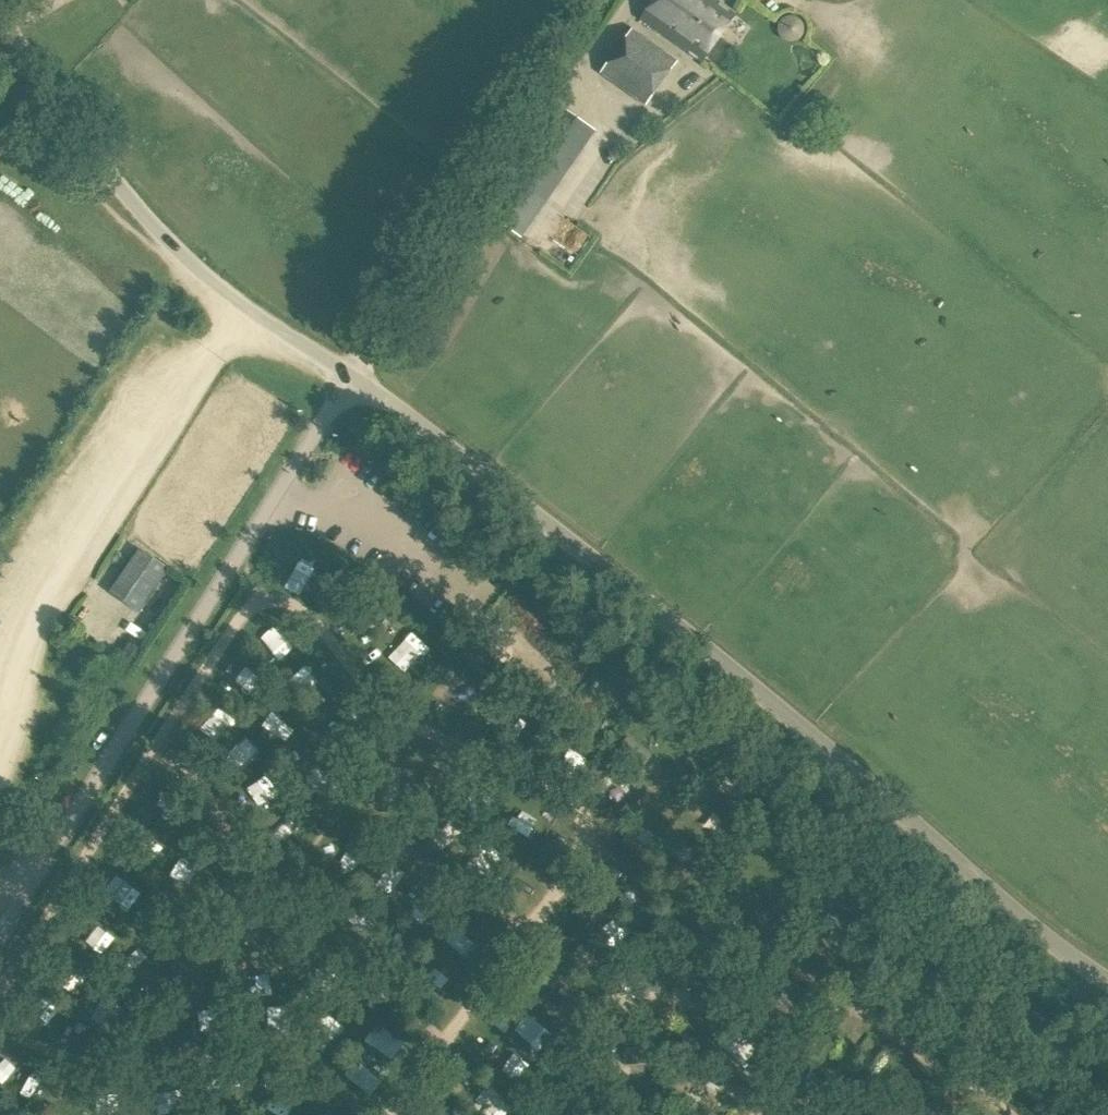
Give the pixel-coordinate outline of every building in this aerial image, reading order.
[(703,63),(737,15),(715,0),(656,0),(641,20),(703,63)] [(678,62),(634,31),(602,75),(646,107),(678,62)] [(594,131),(559,105),(485,213),(520,238),(594,131)] [(169,568),(140,548),(109,592),(138,612),(169,568)] [(382,636),(395,646),(409,629),(396,618),(382,636)] [(142,652),(128,643),(117,660),(131,669),(142,652)] [(488,690),(480,707),(495,714),(503,697),(488,690)] [(646,750),(629,736),(618,750),(635,763),(646,750)] [(400,768),(399,805),(414,806),(416,769),(400,768)] [(841,859),(785,951),(831,986),(885,897),(877,890),(841,859)] [(156,888),(146,901),(164,916),(174,903),(156,888)] [(583,1008),(583,1019),(606,1031),(678,1039),(675,1020),(673,1006),(664,1008),(663,999),(674,980),(688,951),(724,931),(706,919),(702,917),(629,949),(614,961),(602,985),(583,1008)] [(674,980),(663,999),(664,1008),(673,1006),(675,1020),(678,1039),(693,1040),(703,1036),(715,1025),(728,996),(729,994),(751,949),(724,931),(688,951),(674,980)] [(729,994),(728,996),(797,1044),(830,1000),(751,949),(729,994)] [(942,957),(937,964),(944,970),(950,963),(942,957)] [(703,1036),(693,1040),(711,1051),(734,1069),(758,1094),(797,1044),(728,996),(715,1025),(703,1036)] [(660,1108),(668,1114),(739,1114),(752,1103),(758,1094),(734,1069),(711,1051),(693,1040),(660,1108)] [(506,1077),(516,1066),(497,1049),(486,1061),(506,1077)] [(1027,1080),(1037,1067),(1027,1059),(1017,1072),(1027,1080)] [(466,1096),(493,1113),(503,1098),(476,1081),(466,1096)] [(318,1105),(301,1092),(290,1108),(299,1114),(310,1114),(318,1105)] [(513,1114),(530,1114),(521,1103),(513,1114)]
